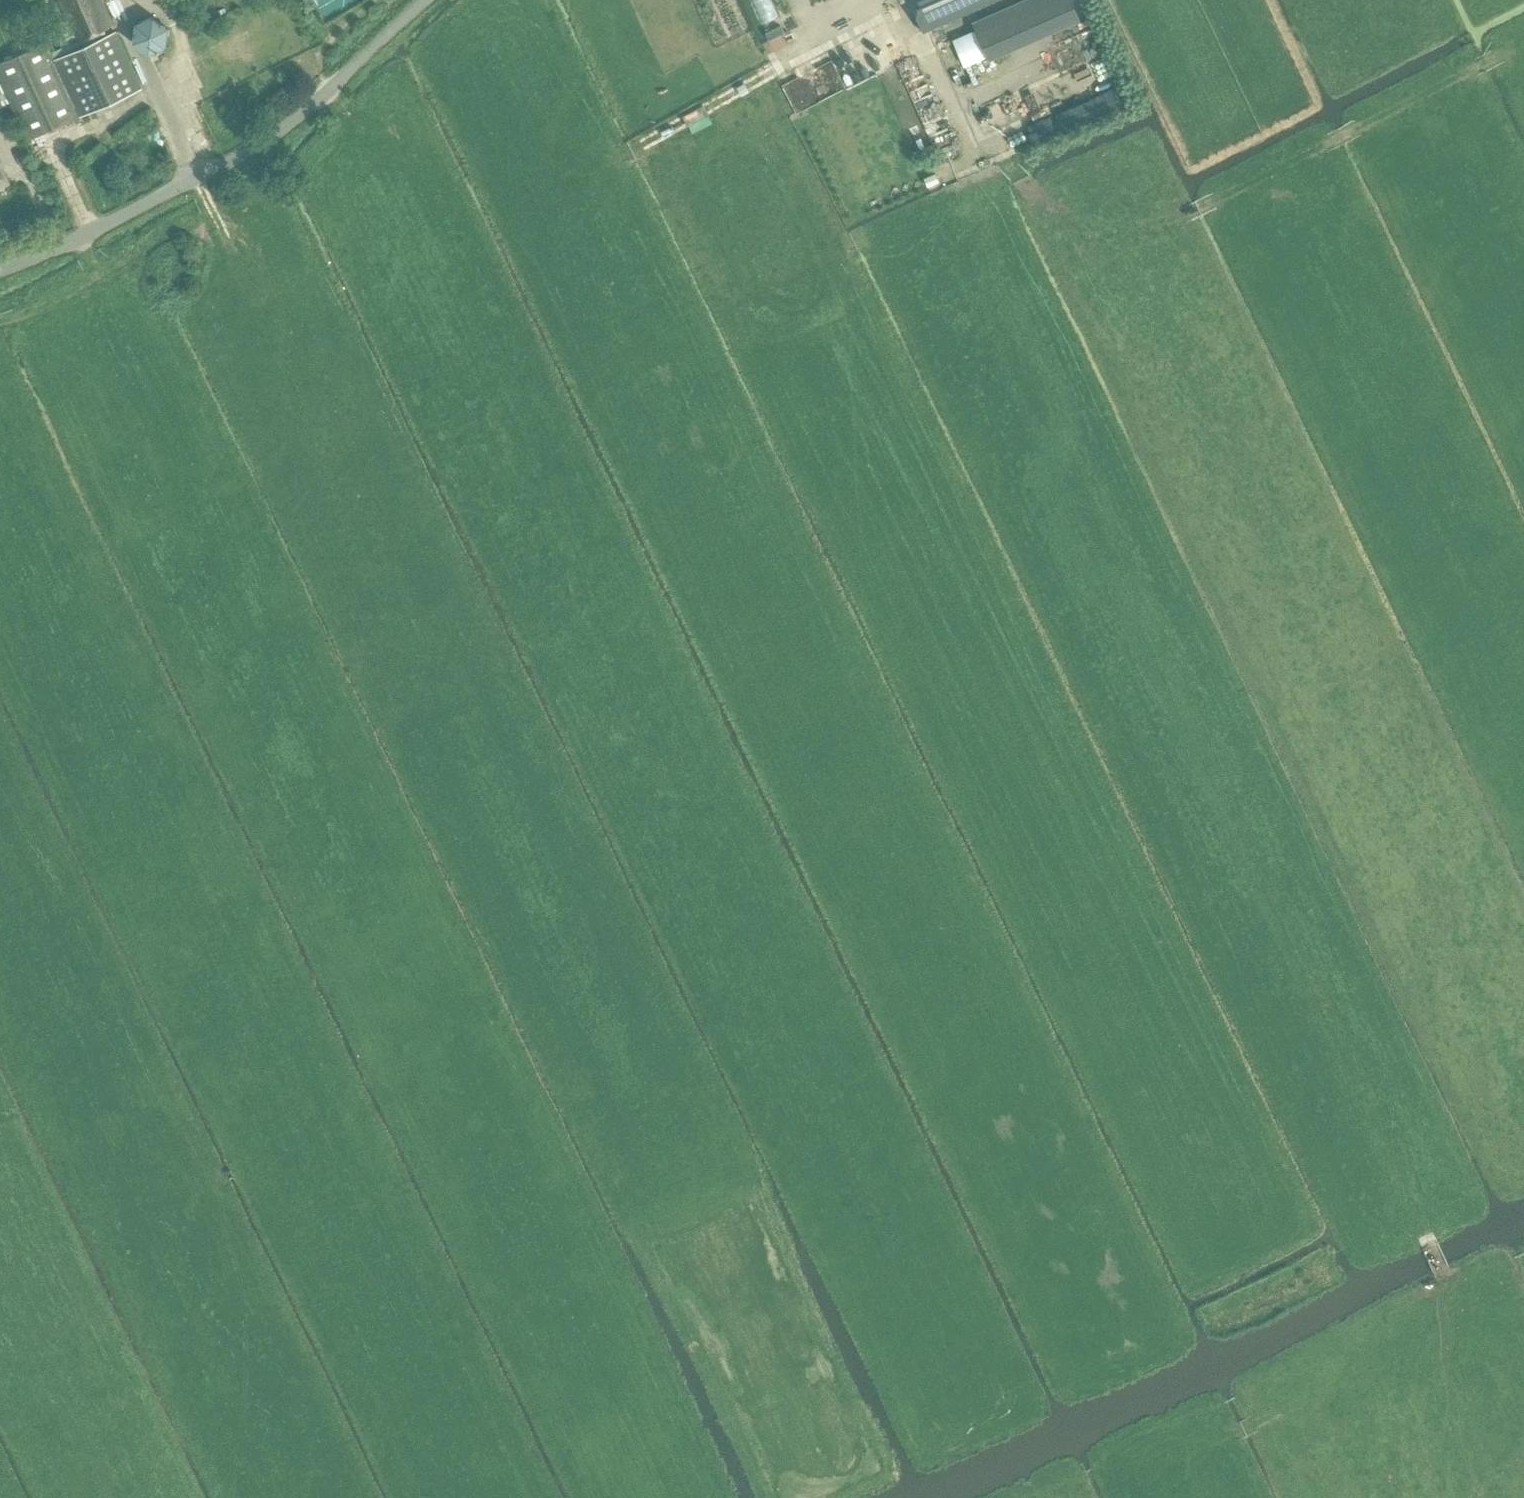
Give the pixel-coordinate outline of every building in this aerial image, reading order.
[(68,14),(51,22),(66,55),(54,61),(79,115),(97,106),(139,87),(114,32),(108,35),(105,28),(111,25),(110,24),(112,23),(102,0),(61,0),(68,14)] [(992,0),(911,0),(925,30),(992,0)] [(1071,0),(1016,0),(971,20),(988,58),(1079,18),(1071,0)] [(135,24),(133,42),(148,54),(165,46),(167,28),(152,16),(135,24)] [(781,26),(765,33),(769,40),(784,33),(781,26)] [(0,103),(10,99),(0,77),(0,103)]
